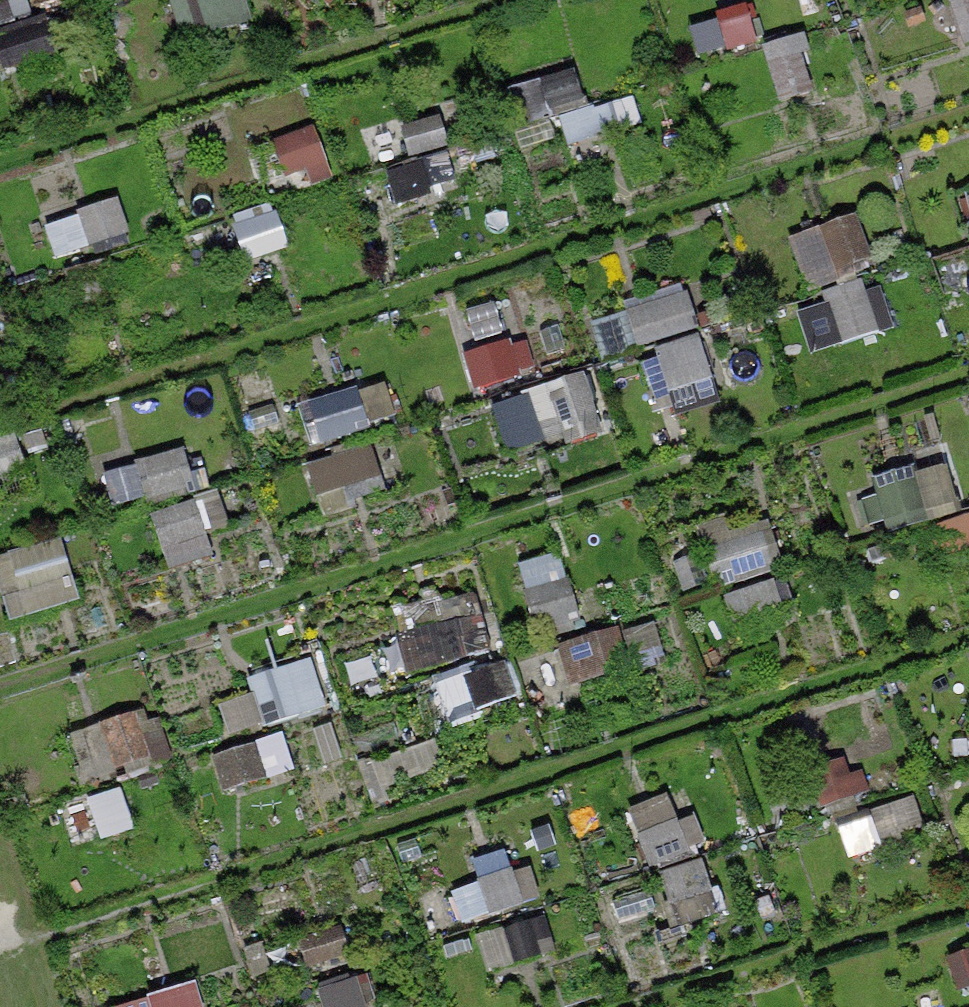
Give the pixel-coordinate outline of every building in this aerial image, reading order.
[(188,41),(259,17),(253,0),(174,0),(188,41)] [(968,42),(968,0),(953,0),(968,42)] [(52,18),(0,32),(0,34),(7,61),(60,47),(52,18)] [(770,41),(782,99),(822,90),(809,32),(770,41)] [(416,160),(391,166),(398,197),(461,183),(446,115),(408,124),(416,160)] [(273,136),(284,182),(334,170),(323,124),(273,136)] [(49,219),(61,258),(137,234),(124,196),(49,219)] [(248,254),(288,244),(278,204),(238,214),(248,254)] [(792,234),(811,287),(880,263),(862,210),(792,234)] [(869,280),(799,298),(812,347),(882,329),(869,280)] [(694,285),(594,310),(606,357),(644,347),(660,408),(721,393),(694,285)] [(467,352),(480,388),(542,364),(529,329),(467,352)] [(588,368),(494,402),(514,457),(608,422),(588,368)] [(323,437),(398,420),(389,380),(314,397),(323,437)] [(149,505),(206,485),(191,442),(134,462),(149,505)] [(376,443),(313,457),(324,507),(387,493),(376,443)] [(865,476),(875,522),(957,505),(947,458),(865,476)] [(174,568),(224,550),(205,494),(154,512),(174,568)] [(709,524),(713,578),(778,573),(774,519),(709,524)] [(13,619),(86,597),(67,534),(0,554),(0,574),(13,619)] [(522,559),(538,624),(582,613),(566,548),(522,559)] [(742,622),(790,601),(777,570),(729,592),(742,622)] [(515,693),(475,606),(397,641),(413,675),(435,664),(459,718),(515,693)] [(573,682),(627,668),(616,627),(563,640),(573,682)] [(316,654),(253,675),(269,724),(332,703),(316,654)] [(155,707),(108,725),(127,774),(174,756),(155,707)] [(287,734),(224,749),(232,784),(295,769),(287,734)] [(442,739),(368,755),(377,794),(450,778),(442,739)] [(708,851),(700,814),(678,819),(672,792),(634,801),(648,864),(708,851)] [(459,888),(466,917),(541,898),(526,840),(478,852),(486,881),(459,888)] [(663,868),(676,921),(725,909),(712,856),(663,868)] [(323,988),(330,1006),(372,1006),(361,975),(323,988)] [(113,1004),(114,1006),(209,1006),(201,980),(113,1004)]
